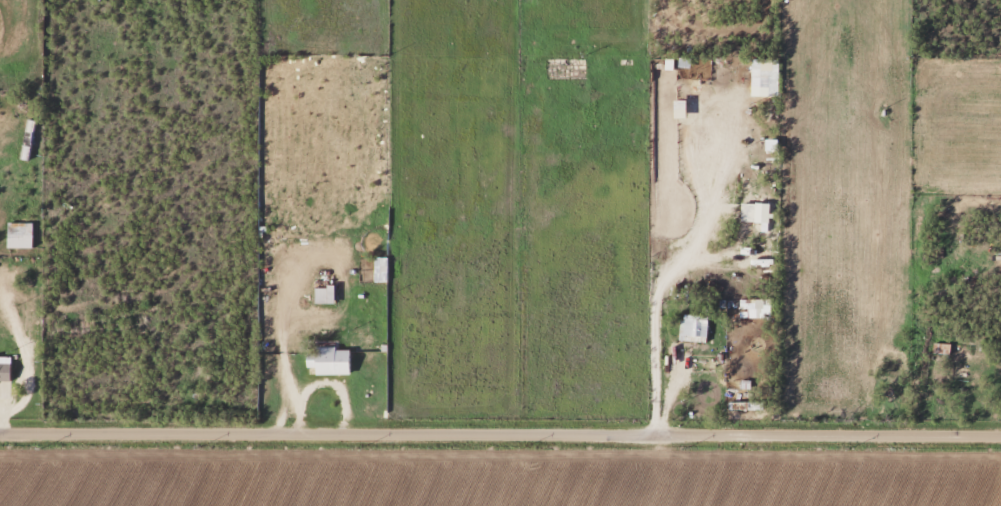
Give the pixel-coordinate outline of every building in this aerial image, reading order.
[(680,67),(693,67),(693,58),(680,59),(680,67)] [(777,60),(762,60),(750,59),(749,70),(764,71),(764,97),(776,97),(777,60)] [(36,120),(28,119),(24,159),(33,160),(36,120)] [(744,221),(764,222),(763,231),(772,231),(773,204),(744,203),(744,221)] [(5,250),(31,250),(31,222),(5,222),(5,250)] [(371,283),(387,283),(387,258),(371,258),(371,283)] [(312,304),(332,304),(332,282),(312,282),(312,304)] [(752,318),(774,317),(774,303),(767,303),(767,301),(751,301),(752,318)] [(678,343),(705,343),(705,316),(678,316),(678,343)] [(312,375),(347,375),(347,351),(334,351),(334,346),(307,346),(308,367),(312,367),(312,375)] [(9,357),(0,357),(0,383),(9,383),(9,357)]
